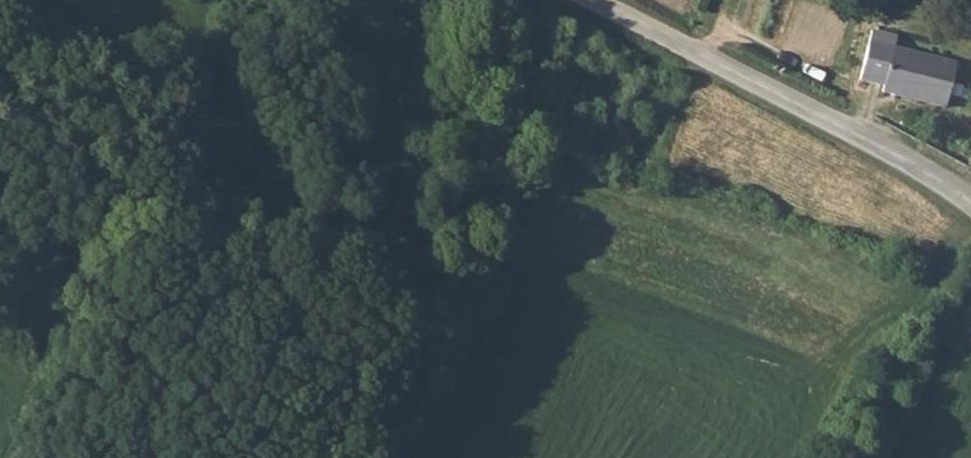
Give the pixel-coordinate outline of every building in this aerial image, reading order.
[(871,31),(859,79),(883,85),(882,91),(943,107),(954,62),(892,46),(895,37),(871,31)]
